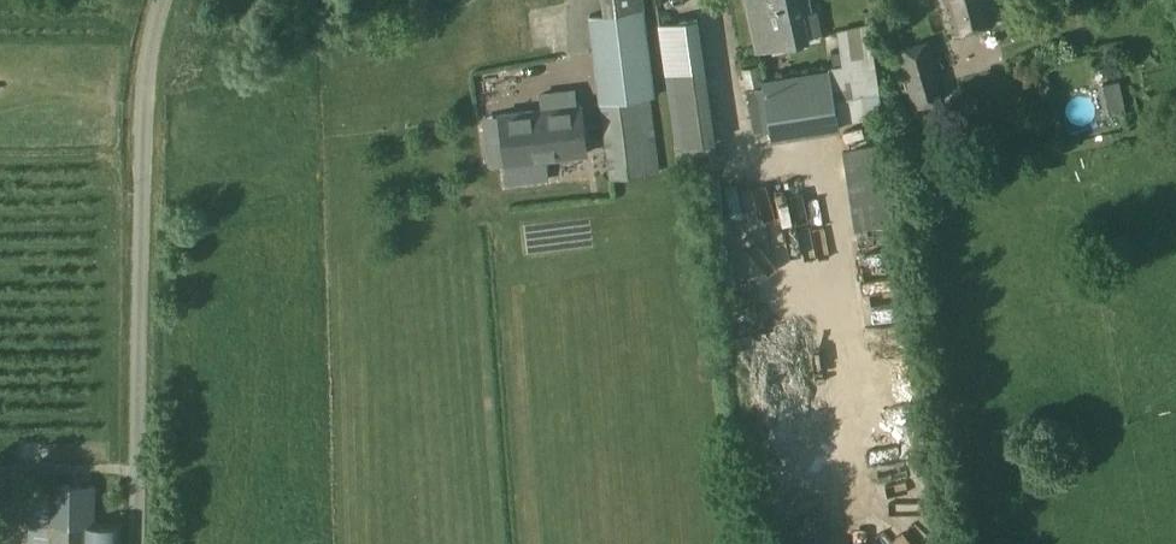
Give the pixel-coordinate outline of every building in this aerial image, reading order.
[(633,10),(641,9),(640,0),(601,0),(602,13),(633,10)] [(757,49),(806,38),(799,3),(805,2),(805,0),(746,0),(757,49)] [(953,34),(962,32),(962,33),(986,27),(986,25),(995,23),(989,0),(944,0),(953,34)] [(633,10),(602,13),(588,15),(598,102),(600,102),(643,98),(644,98),(633,10)] [(699,16),(664,22),(658,23),(662,52),(675,143),(716,138),(699,16)] [(827,66),(830,83),(836,120),(877,113),(868,47),(857,49),(855,41),(840,43),(842,51),(831,53),(833,66),(827,66)] [(929,42),(897,50),(913,108),(946,98),(929,42)] [(1118,79),(1102,82),(1106,111),(1122,109),(1118,79)] [(830,83),(801,88),(800,81),(764,87),(772,130),(836,120),(830,83)] [(643,98),(600,102),(610,177),(653,172),(643,98)] [(499,115),(507,184),(548,179),(545,158),(586,153),(581,105),(499,115)] [(877,224),(875,154),(846,155),(848,225),(877,224)] [(788,210),(803,209),(802,183),(787,183),(788,210)] [(50,483),(50,543),(120,543),(120,525),(95,524),(97,485),(50,483)]
